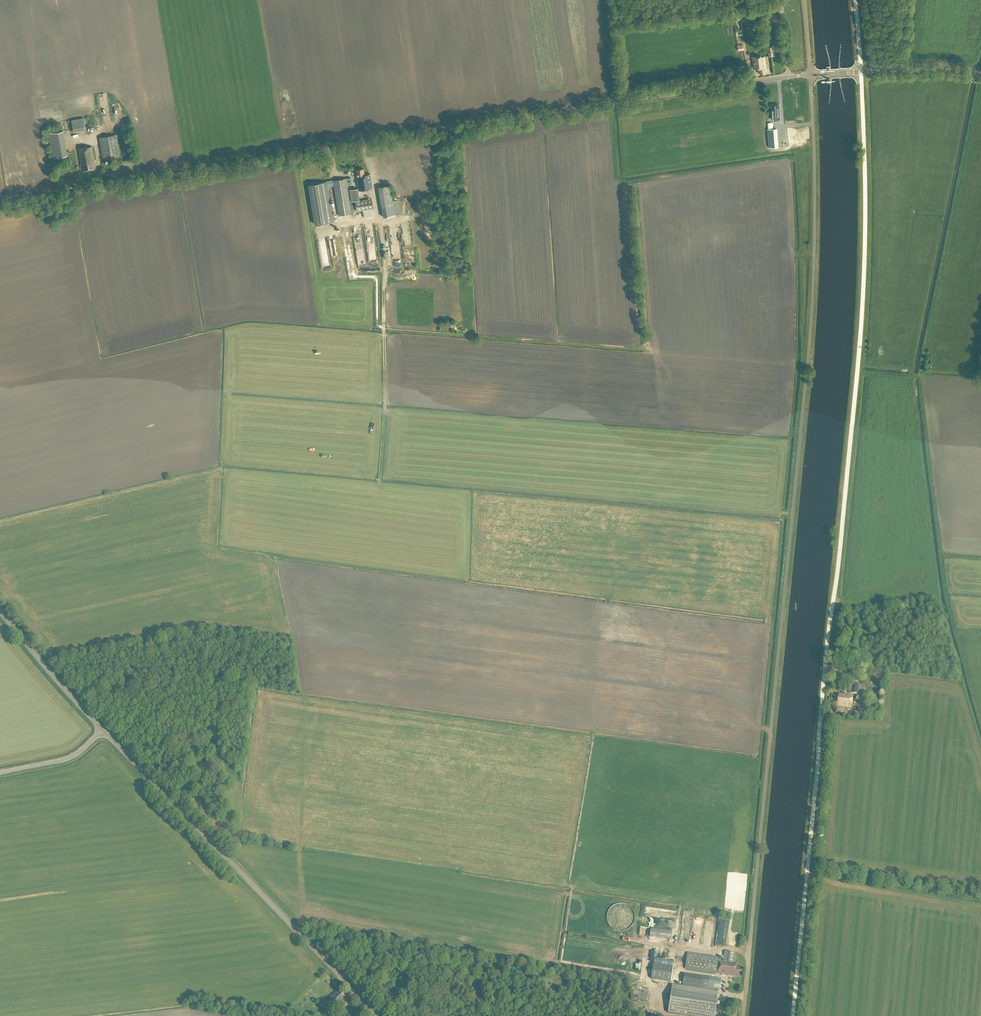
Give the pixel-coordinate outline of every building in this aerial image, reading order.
[(767,71),(769,71),(767,55),(761,56),(761,54),(752,56),(754,69),(758,68),(759,73),(761,72),(761,74),(768,73),(767,71)] [(779,117),(778,103),(771,104),(771,109),(772,118),(779,117)] [(75,131),(87,128),(84,116),(72,119),(75,131)] [(768,127),(768,137),(776,137),(776,127),(768,127)] [(53,156),(68,154),(65,129),(49,131),(53,156)] [(99,137),(103,159),(121,156),(117,134),(99,137)] [(92,146),(78,148),(81,167),(83,167),(83,170),(94,168),(93,162),(95,160),(92,146)] [(73,155),(66,156),(68,168),(78,166),(76,155),(73,155)] [(357,176),(359,190),(372,187),(370,174),(364,174),(363,168),(356,169),(357,176)] [(346,184),(351,183),(350,177),(333,180),(334,185),(338,215),(351,213),(346,184)] [(333,180),(309,183),(315,224),(332,221),(326,186),(334,185),(333,180)] [(378,187),(383,214),(395,212),(390,185),(378,187)] [(349,189),(351,201),(360,200),(358,188),(349,189)] [(356,201),(357,211),(373,208),(372,198),(356,201)] [(395,265),(402,264),(400,246),(393,247),(395,265)] [(851,684),(850,694),(860,695),(861,685),(851,684)] [(851,709),(853,697),(835,694),(834,701),(838,701),(837,707),(851,709)] [(608,925),(611,928),(614,930),(617,932),(621,932),(625,931),(628,929),(631,927),(633,924),(634,920),(634,917),(634,913),(632,910),(630,907),(627,905),(623,904),(620,904),(616,904),(613,906),(610,908),(608,911),(606,915),(606,918),(607,922),(608,925)] [(649,937),(670,940),(671,931),(651,928),(649,937)] [(723,962),(720,961),(718,960),(718,958),(687,953),(685,969),(718,974),(740,977),(741,968),(736,967),(737,964),(733,963),(735,953),(724,951),(723,962)] [(651,979),(670,982),(673,962),(654,959),(651,979)] [(685,1015),(714,1015),(718,992),(719,993),(721,980),(684,974),(682,987),(672,985),(668,1013),(685,1015)] [(630,999),(646,1002),(648,993),(632,991),(630,999)]
